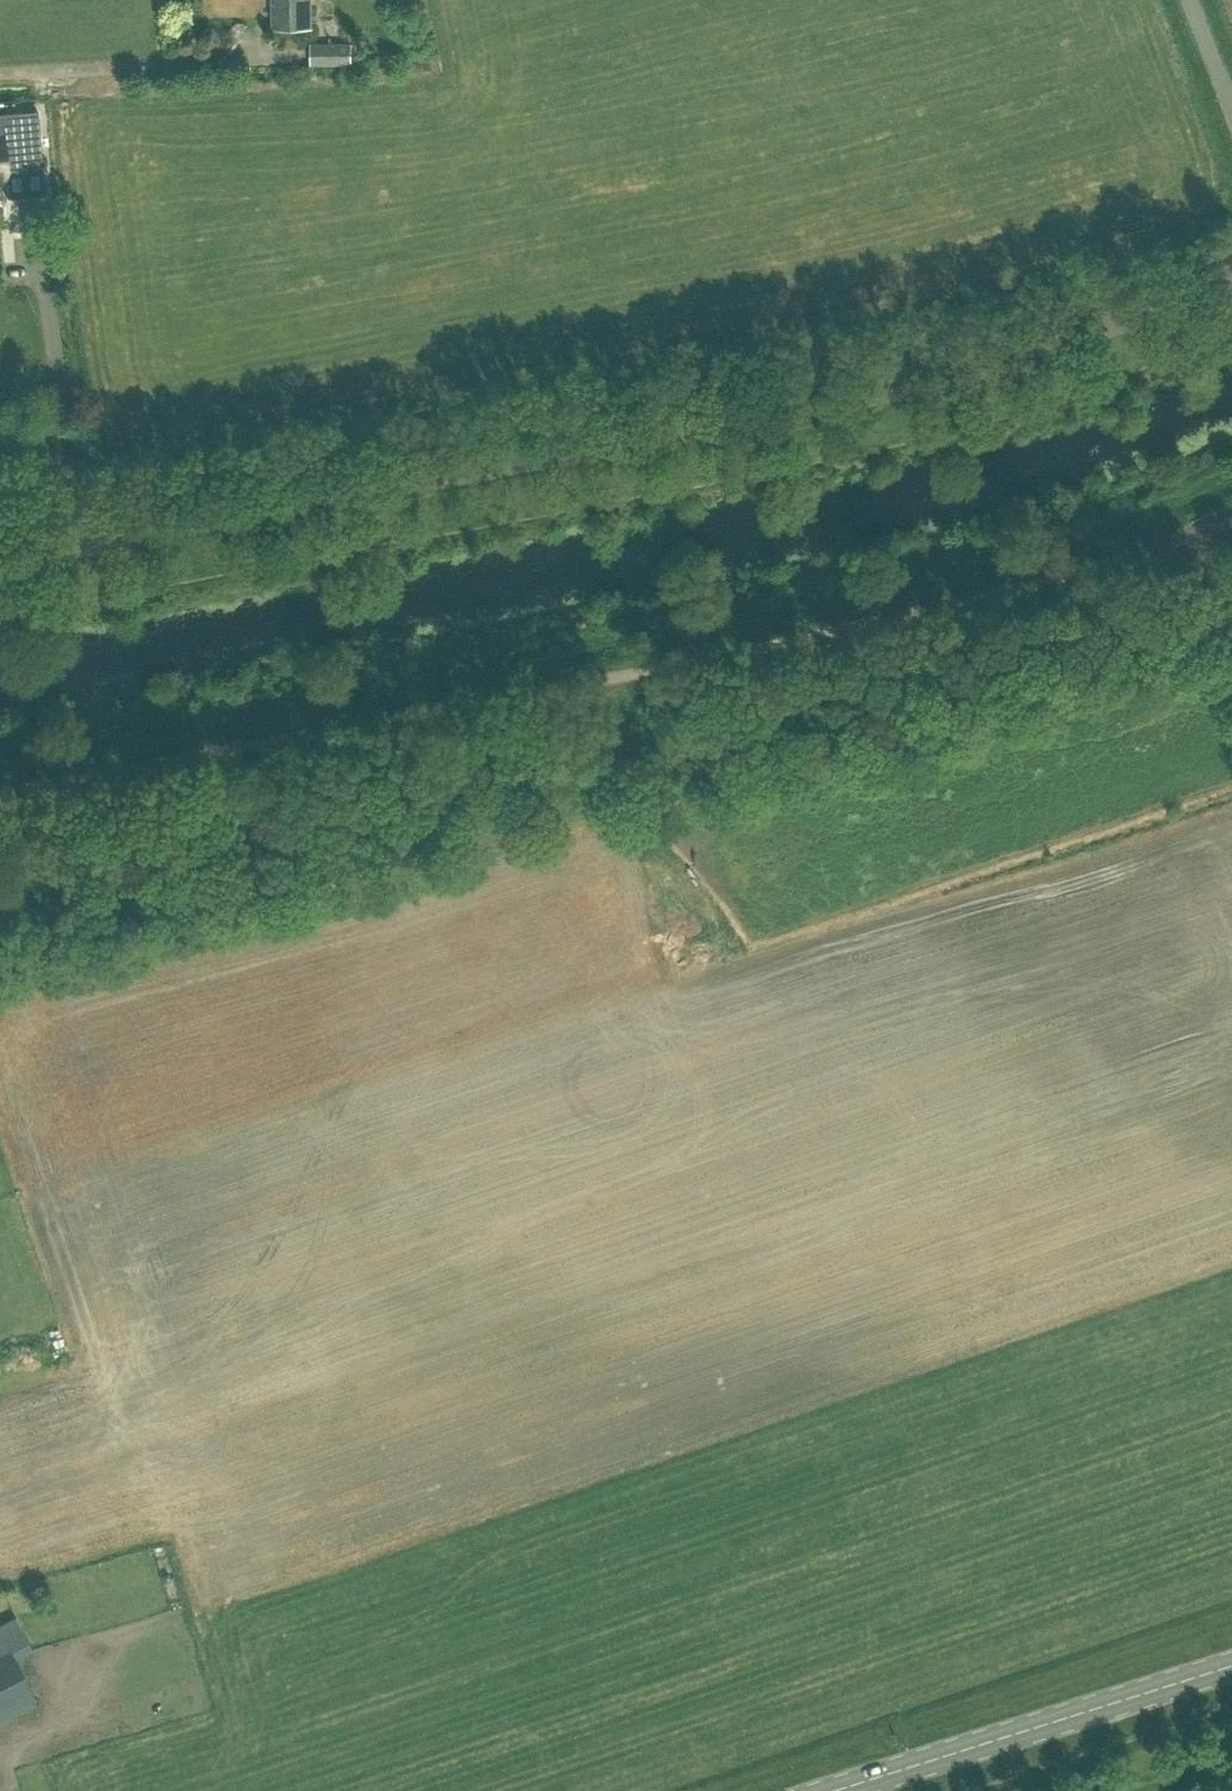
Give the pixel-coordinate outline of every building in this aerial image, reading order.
[(272,28),(310,27),(310,0),(271,0),(272,28)] [(352,64),(352,42),(338,42),(338,64),(352,64)] [(6,179),(6,171),(42,168),(37,110),(0,114),(0,180),(6,179)] [(32,1649),(31,1648),(14,1615),(0,1623),(0,1645),(8,1641),(16,1657),(32,1649)] [(0,1645),(0,1720),(38,1700),(8,1641),(0,1645)]
